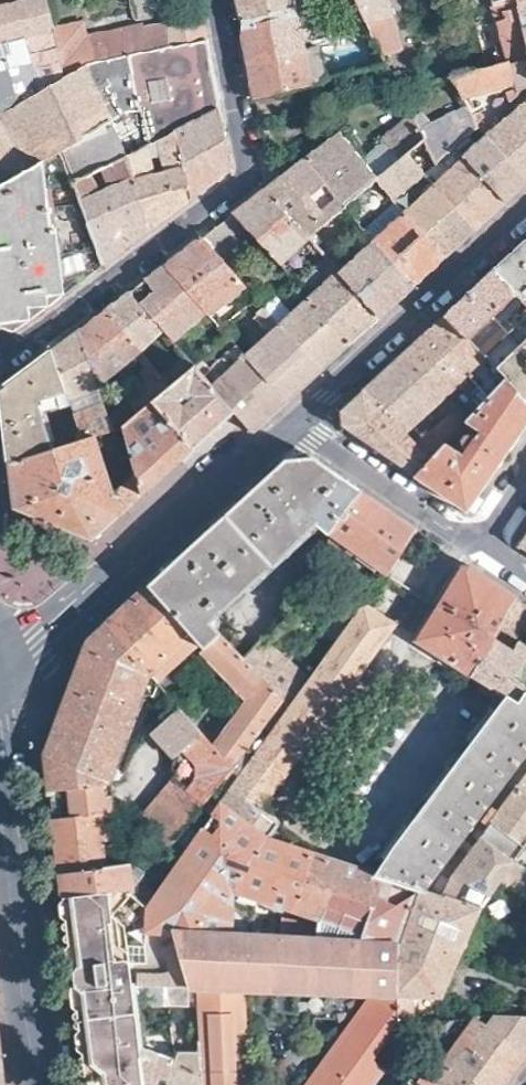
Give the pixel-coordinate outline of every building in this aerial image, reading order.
[(27,50),(21,32),(49,23),(44,0),(17,0),(0,4),(0,59),(27,50)] [(293,7),(293,0),(235,0),(239,21),(293,7)] [(293,7),(295,11),(306,9),(319,5),(318,0),(293,0),(293,7)] [(383,53),(400,49),(389,0),(356,0),(370,28),(383,53)] [(518,18),(525,53),(525,57),(525,0),(514,0),(518,18)] [(248,71),(252,98),(388,64),(383,53),(370,28),(316,41),(306,9),(295,11),(293,7),(239,21),(241,33),(243,48),(248,71)] [(487,33),(499,30),(496,19),(493,12),(483,14),(487,33)] [(508,57),(525,53),(518,18),(496,19),(499,30),(508,57)] [(161,19),(133,25),(140,52),(169,45),(164,27),(161,19)] [(133,25),(85,35),(81,20),(50,27),(61,69),(82,64),(140,52),(133,25)] [(164,27),(169,45),(205,39),(201,20),(164,27)] [(82,64),(61,69),(50,27),(49,23),(21,32),(27,50),(0,59),(0,115),(2,114),(5,113),(7,111),(82,64)] [(82,64),(7,111),(5,113),(2,114),(0,115),(0,183),(108,122),(125,153),(144,144),(156,138),(173,129),(218,107),(205,39),(169,45),(140,52),(82,64)] [(485,65),(451,76),(473,124),(477,129),(484,136),(524,180),(525,178),(525,99),(520,92),(525,87),(525,57),(510,62),(508,58),(485,65)] [(225,142),(218,107),(173,129),(188,198),(211,182),(230,168),(225,142)] [(125,153),(108,122),(0,183),(0,327),(12,330),(101,264),(71,180),(125,153)] [(511,192),(524,180),(484,136),(476,144),(468,136),(477,129),(473,124),(451,145),(459,154),(502,200),(511,192)] [(188,198),(173,129),(156,138),(160,160),(150,166),(144,144),(125,153),(146,230),(169,213),(188,198)] [(406,154),(422,173),(436,160),(425,138),(406,154)] [(146,230),(125,153),(71,180),(101,264),(124,246),(146,230)] [(391,200),(422,173),(406,154),(373,180),(391,200)] [(485,215),(502,200),(459,154),(455,157),(458,160),(433,185),(471,228),(485,215)] [(322,225),(342,208),(304,159),(282,175),(264,190),(307,238),(322,225)] [(391,200),(373,180),(342,208),(360,228),(391,200)] [(454,244),(471,228),(433,185),(430,182),(426,185),(429,189),(402,213),(441,256),(454,244)] [(300,243),(307,238),(264,190),(245,204),(232,214),(252,236),(283,271),(307,250),(300,243)] [(426,270),(441,256),(402,213),(376,239),(371,234),(368,236),(372,242),(411,284),(426,270)] [(236,248),(252,236),(232,214),(200,237),(228,268),(242,256),(236,248)] [(307,238),(324,257),(325,256),(338,244),(322,225),(307,238)] [(206,313),(243,286),(228,268),(200,237),(182,251),(163,265),(206,313)] [(511,252),(490,272),(515,296),(525,307),(525,238),(511,252)] [(394,299),(411,284),(372,242),(338,273),(377,316),(394,299)] [(361,330),(377,316),(338,273),(324,257),(314,266),(321,273),(322,274),(324,275),(326,276),(328,276),(309,294),(307,292),(303,293),(347,343),(361,330)] [(220,339),(225,335),(217,325),(206,313),(163,265),(153,273),(127,292),(191,362),(193,364),(220,339)] [(467,341),(515,296),(490,272),(466,293),(443,315),(467,341)] [(119,298),(105,308),(144,355),(151,365),(167,384),(191,362),(127,292),(119,298)] [(332,357),(347,343),(303,293),(299,296),(303,300),(281,321),(276,316),(272,319),(317,371),(332,357)] [(515,296),(467,341),(503,379),(525,403),(525,307),(515,296)] [(299,387),(317,371),(272,319),(261,307),(254,313),(270,330),(244,355),(284,401),(299,387)] [(89,320),(76,330),(97,386),(125,363),(129,368),(144,355),(105,308),(89,320)] [(496,387),(503,379),(467,341),(443,315),(422,334),(403,352),(445,397),(477,367),(496,387)] [(66,390),(83,440),(95,437),(114,432),(108,415),(97,386),(76,330),(61,340),(52,348),(66,390)] [(275,410),(284,401),(244,355),(225,335),(220,339),(226,347),(199,371),(206,377),(203,380),(231,410),(249,430),(248,431),(251,434),(275,410)] [(52,348),(0,386),(0,394),(3,417),(8,463),(53,449),(37,400),(66,390),(52,348)] [(412,427),(445,397),(403,352),(383,370),(361,391),(427,462),(435,453),(412,427)] [(167,384),(148,400),(192,446),(209,430),(231,410),(203,380),(206,377),(199,371),(193,364),(191,362),(167,384)] [(108,415),(114,432),(119,427),(148,400),(167,384),(151,365),(142,374),(148,380),(127,398),(129,399),(108,415)] [(525,419),(525,403),(503,379),(496,387),(491,392),(465,420),(441,446),(435,453),(427,462),(416,475),(441,492),(465,509),(501,455),(525,419)] [(456,409),(465,420),(491,392),(481,384),(456,409)] [(416,475),(427,462),(361,391),(340,410),(339,423),(383,453),(416,475)] [(148,400),(119,427),(133,471),(140,494),(168,468),(192,446),(148,400)] [(441,446),(465,420),(456,409),(431,435),(441,446)] [(95,437),(83,440),(53,449),(8,463),(12,494),(14,509),(49,523),(91,539),(118,514),(111,492),(95,437)] [(330,529),(359,490),(313,459),(285,461),(259,485),(172,565),(149,586),(203,648),(218,634),(225,627),(213,616),(315,521),(328,533),(329,532),(329,531),(330,530),(330,529)] [(140,494),(133,471),(111,492),(118,514),(130,503),(140,494)] [(328,533),(387,575),(415,529),(394,515),(359,490),(330,529),(330,530),(329,531),(329,532),(328,533)] [(517,547),(525,552),(525,534),(517,547)] [(498,586),(466,565),(460,569),(415,642),(470,677),(517,599),(498,586)] [(286,704),(242,658),(218,634),(203,648),(149,586),(124,609),(105,627),(146,673),(167,696),(177,687),(165,674),(180,661),(185,665),(200,651),(244,696),(213,737),(201,725),(197,729),(234,770),(286,704)] [(334,643),(363,605),(350,596),(322,632),(334,643)] [(517,599),(470,677),(504,697),(516,704),(523,694),(525,695),(525,646),(519,642),(525,628),(525,606),(517,599)] [(229,776),(260,808),(395,626),(366,607),(363,605),(334,643),(307,677),(286,704),(234,770),(229,776)] [(52,819),(104,814),(109,814),(106,786),(119,785),(124,769),(113,765),(146,673),(105,627),(85,645),(62,707),(46,751),(45,753),(45,755),(45,757),(45,760),(52,819)] [(307,677),(258,640),(242,658),(286,704),(307,677)] [(422,889),(525,749),(525,695),(523,694),(516,704),(504,697),(376,874),(416,887),(422,889)] [(218,788),(229,776),(234,770),(197,729),(178,708),(151,733),(172,755),(173,756),(173,757),(174,758),(174,760),(172,782),(132,828),(164,853),(208,800),(218,788)] [(514,788),(525,796),(525,772),(514,788)] [(297,911),(311,853),(267,839),(276,824),(260,808),(229,776),(218,788),(226,795),(216,807),(154,894),(139,881),(130,891),(146,906),(146,908),(147,909),(147,911),(147,912),(146,932),(174,933),(314,934),(316,925),(253,912),(258,897),(297,911)] [(226,795),(218,788),(208,800),(216,807),(226,795)] [(514,788),(496,812),(490,807),(476,827),(471,834),(512,862),(525,842),(525,796),(514,788)] [(106,839),(104,814),(52,819),(55,841),(59,875),(105,868),(101,840),(106,839)] [(512,862),(471,834),(467,838),(473,843),(451,872),(447,878),(444,883),(442,889),(440,895),(477,911),(512,862)] [(397,934),(416,887),(376,874),(311,853),(297,911),(317,918),(335,924),(335,925),(334,927),(334,928),(332,929),(316,925),(314,934),(397,934)] [(60,884),(62,898),(130,891),(139,881),(145,875),(130,864),(105,868),(59,875),(60,884)] [(477,911),(440,895),(422,889),(416,887),(397,934),(397,993),(398,1019),(421,1018),(433,1018),(433,1012),(419,1012),(419,997),(440,996),(477,911)] [(77,1017),(77,1021),(85,1084),(141,1084),(137,1057),(140,1056),(138,1046),(131,985),(165,986),(189,987),(174,933),(146,932),(147,912),(147,911),(147,909),(146,908),(146,906),(130,891),(62,898),(68,943),(76,949),(80,986),(75,995),(75,1001),(82,1001),(83,1016),(77,1017)] [(314,934),(174,933),(189,987),(197,987),(241,989),(275,991),(335,991),(372,993),(373,993),(397,993),(397,934),(314,934)] [(68,943),(75,995),(80,986),(76,949),(68,943)] [(241,989),(197,987),(200,1037),(197,1038),(199,1067),(200,1084),(246,1084),(243,1016),(241,989)] [(421,1018),(398,1019),(397,993),(373,993),(372,993),(346,1031),(342,1037),(308,1084),(374,1084),(396,1054),(421,1018)] [(75,1001),(77,1017),(83,1016),(82,1001),(75,1001)] [(476,1016),(477,1017),(525,1054),(525,1017),(476,1016)] [(477,1017),(474,1022),(479,1026),(436,1083),(439,1084),(503,1084),(525,1054),(477,1017)] [(169,1056),(138,1046),(140,1056),(137,1057),(141,1084),(171,1084),(169,1056)] [(199,1067),(169,1056),(171,1084),(200,1084),(199,1067)] [(436,1083),(413,1066),(400,1084),(439,1084),(436,1083)]
